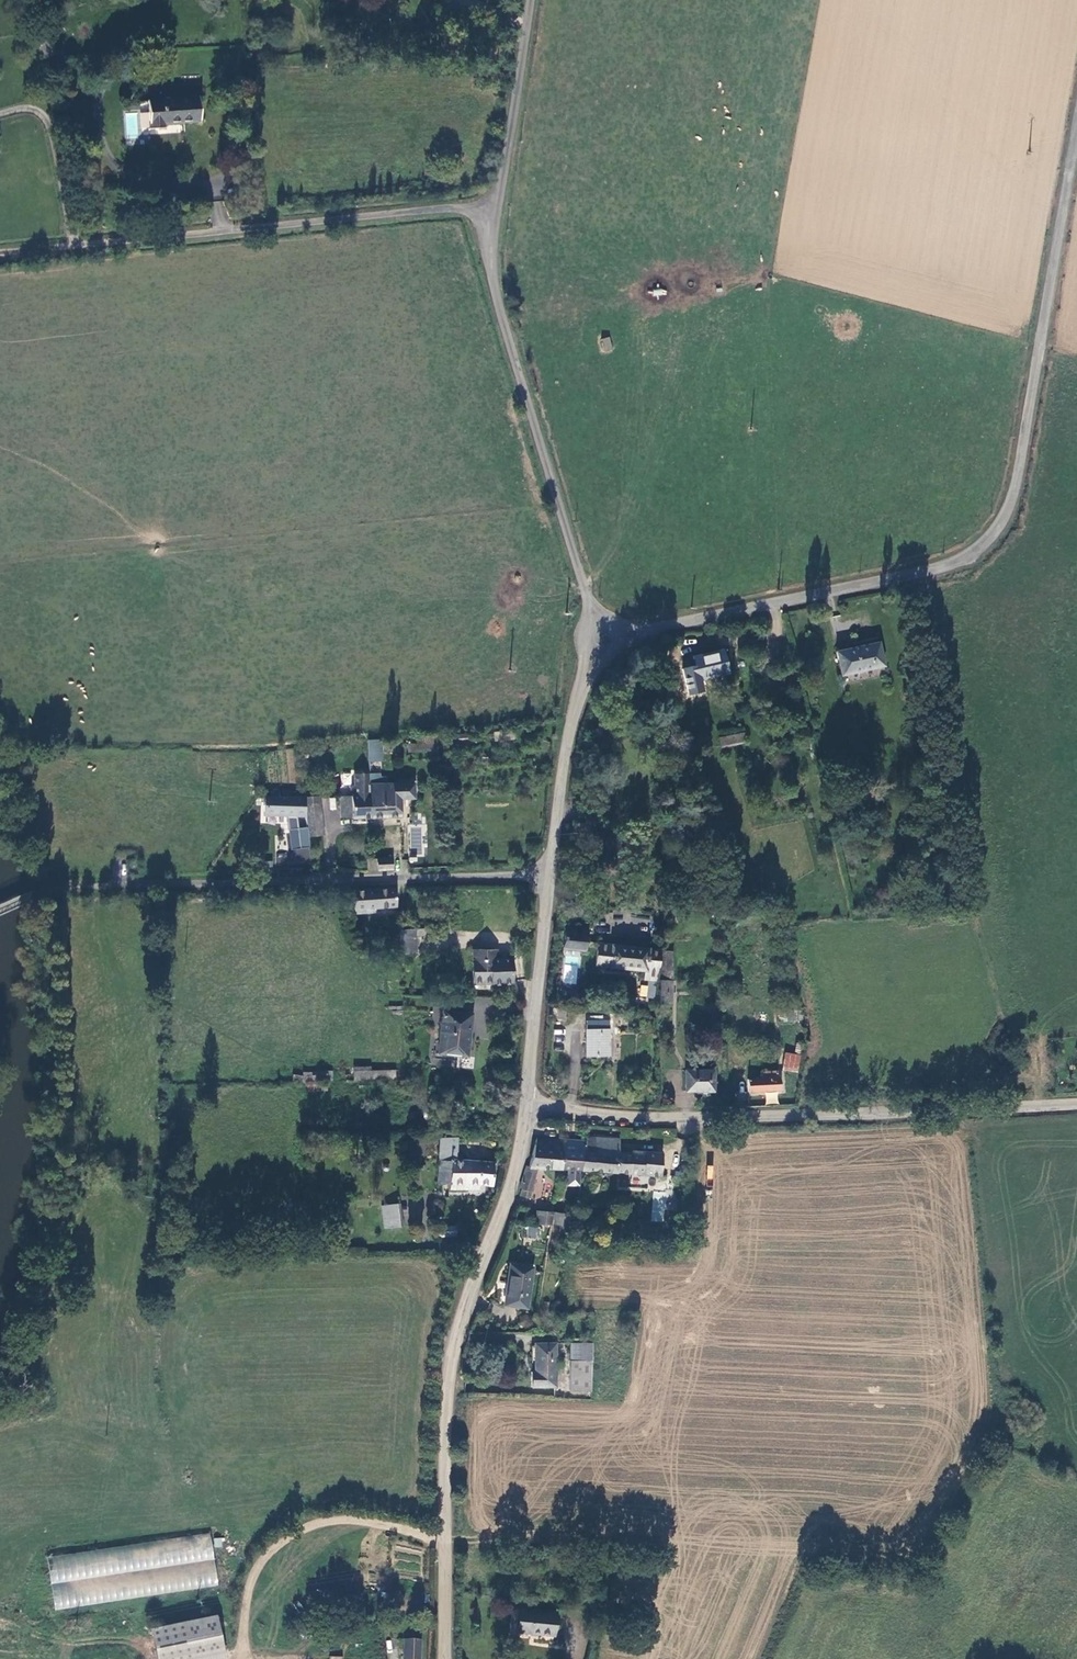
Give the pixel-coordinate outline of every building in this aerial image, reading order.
[(143,105),(146,133),(161,132),(161,127),(198,123),(195,99),(143,105)] [(602,342),(605,353),(613,350),(610,340),(602,342)] [(881,642),(839,651),(843,673),(885,665),(881,642)] [(729,671),(724,651),(696,657),(700,678),(729,671)] [(740,725),(718,731),(719,737),(742,731),(740,725)] [(470,732),(454,734),(454,741),(471,739),(470,732)] [(744,734),(719,736),(720,746),(745,744),(744,734)] [(382,740),(372,740),(372,754),(382,754),(382,740)] [(438,741),(410,743),(411,752),(439,749),(438,741)] [(395,743),(385,744),(386,751),(395,751),(395,743)] [(342,817),(370,817),(371,786),(371,775),(362,775),(356,775),(356,786),(356,796),(352,796),(341,796),(342,817)] [(415,785),(371,786),(370,817),(402,818),(401,800),(415,800),(415,785)] [(260,810),(306,814),(305,813),(304,803),(304,798),(262,794),(260,810)] [(320,801),(304,803),(305,813),(322,811),(320,801)] [(322,811),(305,813),(306,814),(308,836),(323,835),(322,811)] [(378,860),(378,869),(390,869),(390,859),(378,860)] [(395,909),(395,890),(351,892),(351,910),(361,910),(361,913),(373,913),(373,910),(395,909)] [(565,931),(564,946),(586,948),(587,933),(578,932),(578,927),(571,926),(571,931),(565,931)] [(414,938),(414,930),(397,931),(397,938),(414,938)] [(415,954),(414,938),(397,938),(398,955),(415,954)] [(645,976),(656,978),(660,950),(599,944),(597,965),(646,971),(645,976)] [(491,981),(510,982),(510,960),(491,960),(491,951),(473,951),(472,978),(491,979),(491,981)] [(671,977),(673,952),(663,951),(661,976),(671,977)] [(672,1002),(673,981),(661,980),(660,1002),(672,1002)] [(492,1021),(492,997),(474,996),(473,1023),(481,1023),(481,1020),(492,1021)] [(469,1012),(443,1010),(438,1050),(467,1053),(469,1030),(467,1030),(469,1012)] [(794,1022),(794,1011),(786,1010),(785,1021),(794,1022)] [(609,1056),(609,1022),(588,1022),(588,1055),(609,1056)] [(796,1072),(801,1044),(794,1044),(793,1051),(796,1052),(795,1056),(785,1054),(783,1070),(796,1072)] [(354,1076),(395,1075),(394,1065),(370,1065),(370,1063),(355,1063),(354,1076)] [(715,1072),(687,1071),(687,1091),(714,1091),(715,1072)] [(778,1078),(778,1073),(766,1072),(766,1074),(760,1074),(761,1080),(749,1080),(750,1092),(781,1090),(781,1078),(778,1078)] [(435,1181),(488,1185),(490,1162),(453,1159),(455,1135),(439,1137),(435,1181)] [(620,1141),(584,1137),(584,1144),(581,1171),(660,1177),(662,1154),(632,1152),(632,1155),(619,1154),(620,1141)] [(545,1168),(561,1170),(562,1142),(536,1139),(528,1165),(525,1165),(517,1197),(529,1199),(538,1173),(545,1173),(545,1168)] [(561,1170),(581,1171),(584,1144),(562,1142),(561,1170)] [(565,1186),(557,1185),(555,1199),(563,1200),(565,1186)] [(379,1202),(379,1215),(396,1215),(397,1202),(379,1202)] [(536,1220),(550,1221),(552,1212),(537,1210),(536,1220)] [(568,1213),(552,1212),(550,1221),(566,1223),(567,1218),(568,1213)] [(396,1215),(379,1215),(379,1225),(396,1225),(396,1215)] [(580,1218),(567,1218),(566,1223),(566,1226),(580,1227),(580,1218)] [(534,1236),(535,1225),(528,1224),(527,1235),(534,1236)] [(433,1227),(433,1235),(452,1235),(452,1226),(433,1227)] [(525,1305),(532,1267),(511,1264),(504,1301),(525,1305)] [(554,1388),(555,1345),(535,1345),(535,1375),(532,1375),(532,1387),(554,1388)] [(570,1393),(592,1393),(592,1345),(571,1346),(570,1393)] [(211,1536),(47,1553),(51,1585),(54,1584),(57,1609),(77,1607),(75,1595),(90,1593),(91,1601),(208,1589),(206,1573),(215,1572),(211,1536)] [(557,1610),(523,1607),(520,1631),(555,1634),(557,1610)] [(219,1615),(152,1628),(158,1658),(227,1658),(219,1615)] [(420,1643),(404,1642),(402,1658),(418,1658),(420,1643)]
